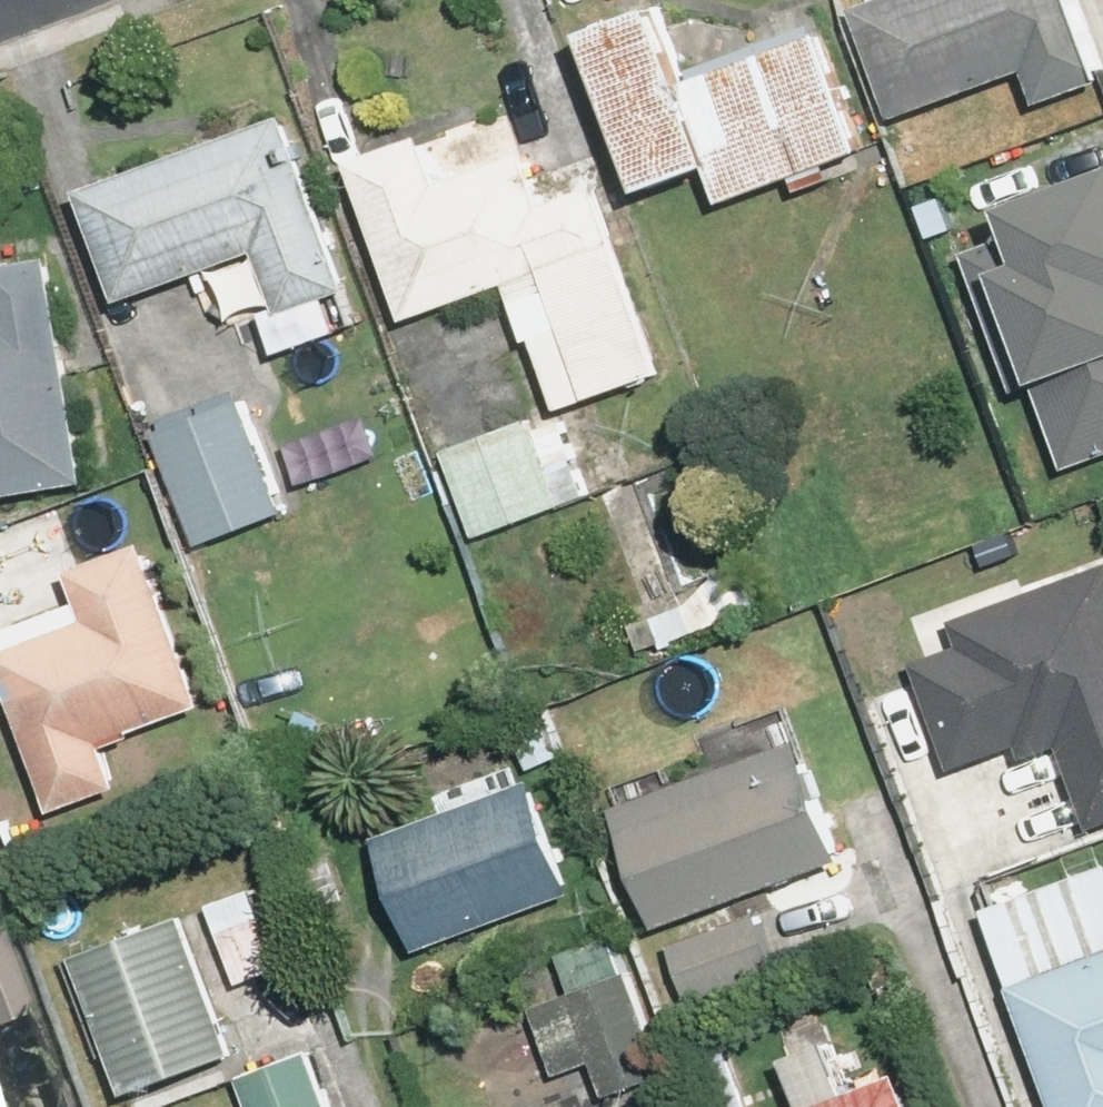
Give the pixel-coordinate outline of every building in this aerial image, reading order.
[(1094,0),(864,0),(855,3),(893,121),(1036,74),(1050,116),(1102,98),(1102,27),(1094,0)] [(717,173),(730,208),(802,181),(807,193),(881,165),(829,26),(694,77),(665,1),(590,30),(654,197),(717,173)] [(567,419),(678,373),(602,189),(554,208),(509,99),(351,164),(415,321),(511,282),(567,419)] [(239,311),(279,294),(291,322),(363,291),(287,111),(92,194),(141,309),(224,274),(239,311)] [(1072,458),(1102,448),(1102,168),(1014,196),(1023,222),(972,239),(1017,376),(1042,368),(1072,458)] [(98,485),(62,259),(1,269),(10,323),(0,325),(0,501),(98,485)] [(248,400),(164,433),(209,549),(293,516),(248,400)] [(487,540),(597,495),(563,411),(453,456),(487,540)] [(212,695),(152,530),(71,559),(86,601),(0,632),(0,641),(59,803),(131,777),(114,731),(212,695)] [(958,620),(967,643),(919,661),(963,780),(979,774),(984,786),(1017,774),(1045,850),(1102,829),(1102,567),(958,620)] [(675,932),(859,856),(812,740),(627,816),(675,932)] [(432,948),(584,892),(543,780),(390,835),(432,948)] [(992,911),(1066,1106),(1102,1106),(1102,869),(992,911)] [(255,894),(218,908),(248,986),(285,972),(255,894)] [(697,1008),(788,970),(763,911),(672,949),(697,1008)] [(190,917),(85,957),(139,1097),(244,1057),(190,917)] [(680,1076),(621,931),(560,956),(572,988),(533,1004),(565,1083),(603,1068),(617,1101),(680,1076)] [(0,936),(0,1023),(28,1012),(0,936)] [(843,1042),(792,1062),(810,1106),(922,1106),(907,1068),(860,1086),(843,1042)] [(317,1051),(248,1078),(259,1106),(338,1106),(317,1051)]
